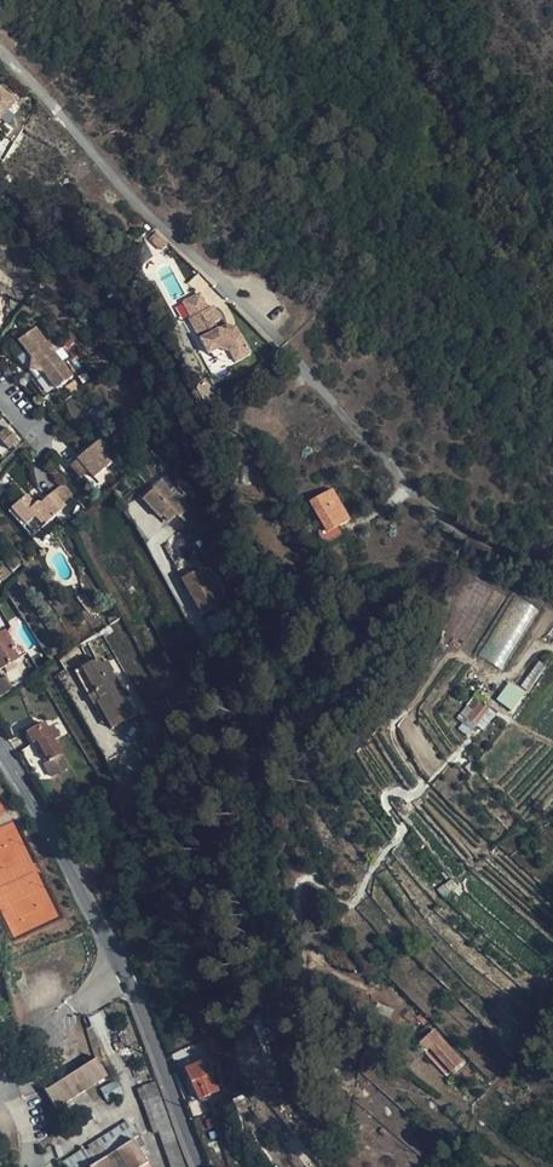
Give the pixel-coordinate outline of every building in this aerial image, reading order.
[(12,106),(0,94),(0,119),(12,106)] [(154,232),(148,240),(161,249),(167,242),(154,232)] [(208,355),(211,354),(219,349),(229,352),(234,361),(236,364),(250,356),(235,329),(227,326),(218,331),(214,324),(220,321),(213,307),(209,309),(201,295),(183,304),(191,319),(189,321),(208,355)] [(30,358),(47,344),(34,328),(17,341),(30,358)] [(52,350),(47,344),(30,358),(36,365),(52,351),(52,350)] [(219,349),(211,354),(212,356),(218,360),(222,362),(228,362),(231,363),(234,361),(229,352),(219,349)] [(58,358),(52,351),(36,365),(41,371),(58,358)] [(72,374),(58,358),(41,371),(55,388),(72,374)] [(7,428),(0,435),(0,440),(9,449),(19,440),(7,428)] [(102,437),(77,459),(87,471),(93,478),(118,455),(102,437)] [(87,471),(77,459),(69,465),(79,477),(87,471)] [(184,510),(165,489),(161,492),(159,490),(155,493),(152,489),(140,499),(157,519),(159,517),(164,522),(172,516),(174,519),(184,510)] [(327,533),(340,525),(349,520),(331,490),(309,503),(322,524),(327,533)] [(26,493),(12,506),(35,531),(65,505),(53,491),(41,501),(39,499),(35,503),(26,493)] [(201,571),(182,582),(203,619),(222,607),(201,571)] [(500,668),(535,611),(513,598),(478,655),(500,668)] [(6,665),(9,669),(15,666),(13,661),(19,657),(14,649),(16,647),(5,630),(0,634),(0,668),(6,665)] [(97,659),(82,667),(100,700),(97,702),(98,703),(109,723),(121,716),(124,722),(139,714),(125,689),(122,691),(112,673),(113,672),(107,660),(100,664),(97,659)] [(100,700),(82,667),(75,671),(94,705),(98,703),(97,702),(100,700)] [(4,676),(0,679),(0,688),(2,692),(10,686),(4,676)] [(512,711),(525,693),(509,681),(496,699),(512,711)] [(461,713),(467,718),(476,725),(477,726),(491,709),(480,701),(478,703),(472,698),(466,705),(467,706),(461,713)] [(112,728),(124,722),(121,716),(109,723),(112,728)] [(476,725),(467,718),(463,724),(472,730),(476,725)] [(19,749),(31,771),(44,764),(50,776),(68,767),(61,753),(53,739),(59,736),(53,726),(48,729),(45,723),(28,733),(33,742),(19,749)] [(477,770),(470,763),(465,767),(472,775),(477,770)] [(532,857),(540,847),(530,838),(521,847),(532,857)] [(445,883),(452,892),(458,887),(451,878),(445,883)] [(393,1010),(378,1003),(374,1011),(388,1018),(393,1010)] [(446,1061),(454,1068),(463,1061),(433,1029),(419,1042),(427,1049),(429,1047),(444,1062),(446,1061)] [(190,1048),(172,1056),(177,1067),(195,1059),(190,1048)] [(185,1067),(199,1099),(221,1089),(215,1078),(217,1077),(212,1067),(217,1064),(213,1055),(185,1067)] [(56,1108),(107,1076),(96,1059),(45,1091),(56,1108)] [(452,1071),(454,1068),(446,1061),(444,1062),(452,1071)] [(153,1081),(146,1064),(133,1068),(139,1086),(153,1081)] [(107,1102),(122,1093),(116,1081),(100,1090),(107,1102)] [(155,1082),(137,1089),(141,1099),(142,1099),(154,1133),(159,1132),(171,1166),(185,1166),(155,1082)] [(138,1148),(133,1139),(138,1136),(128,1121),(59,1165),(60,1166),(150,1166),(138,1148)] [(138,1136),(133,1139),(138,1148),(143,1144),(139,1136),(138,1136)]
